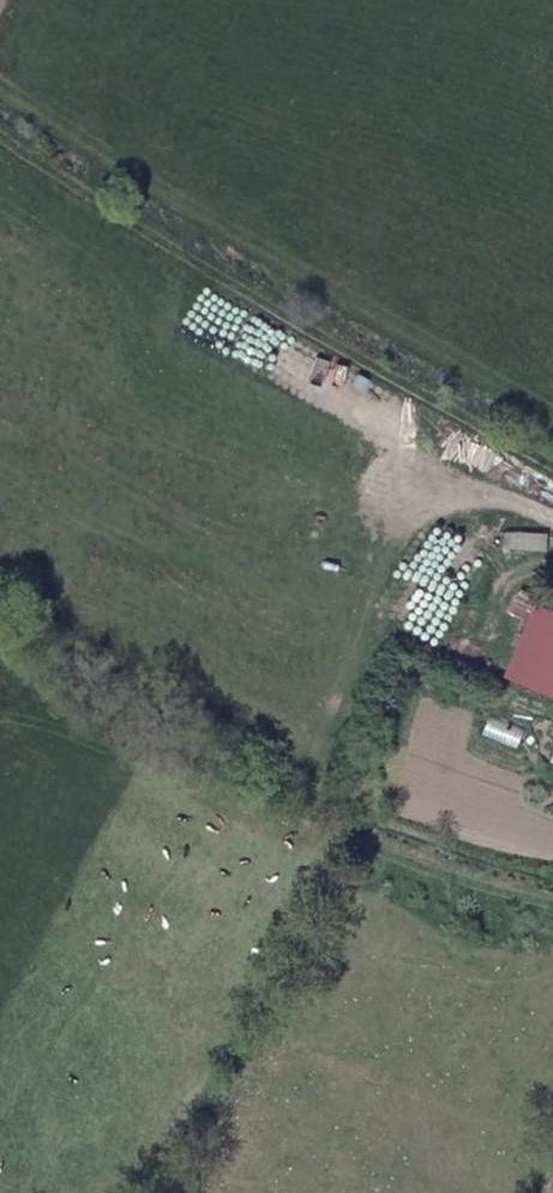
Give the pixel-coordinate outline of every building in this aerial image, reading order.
[(539,675),(552,682),(552,648),(539,675)]
